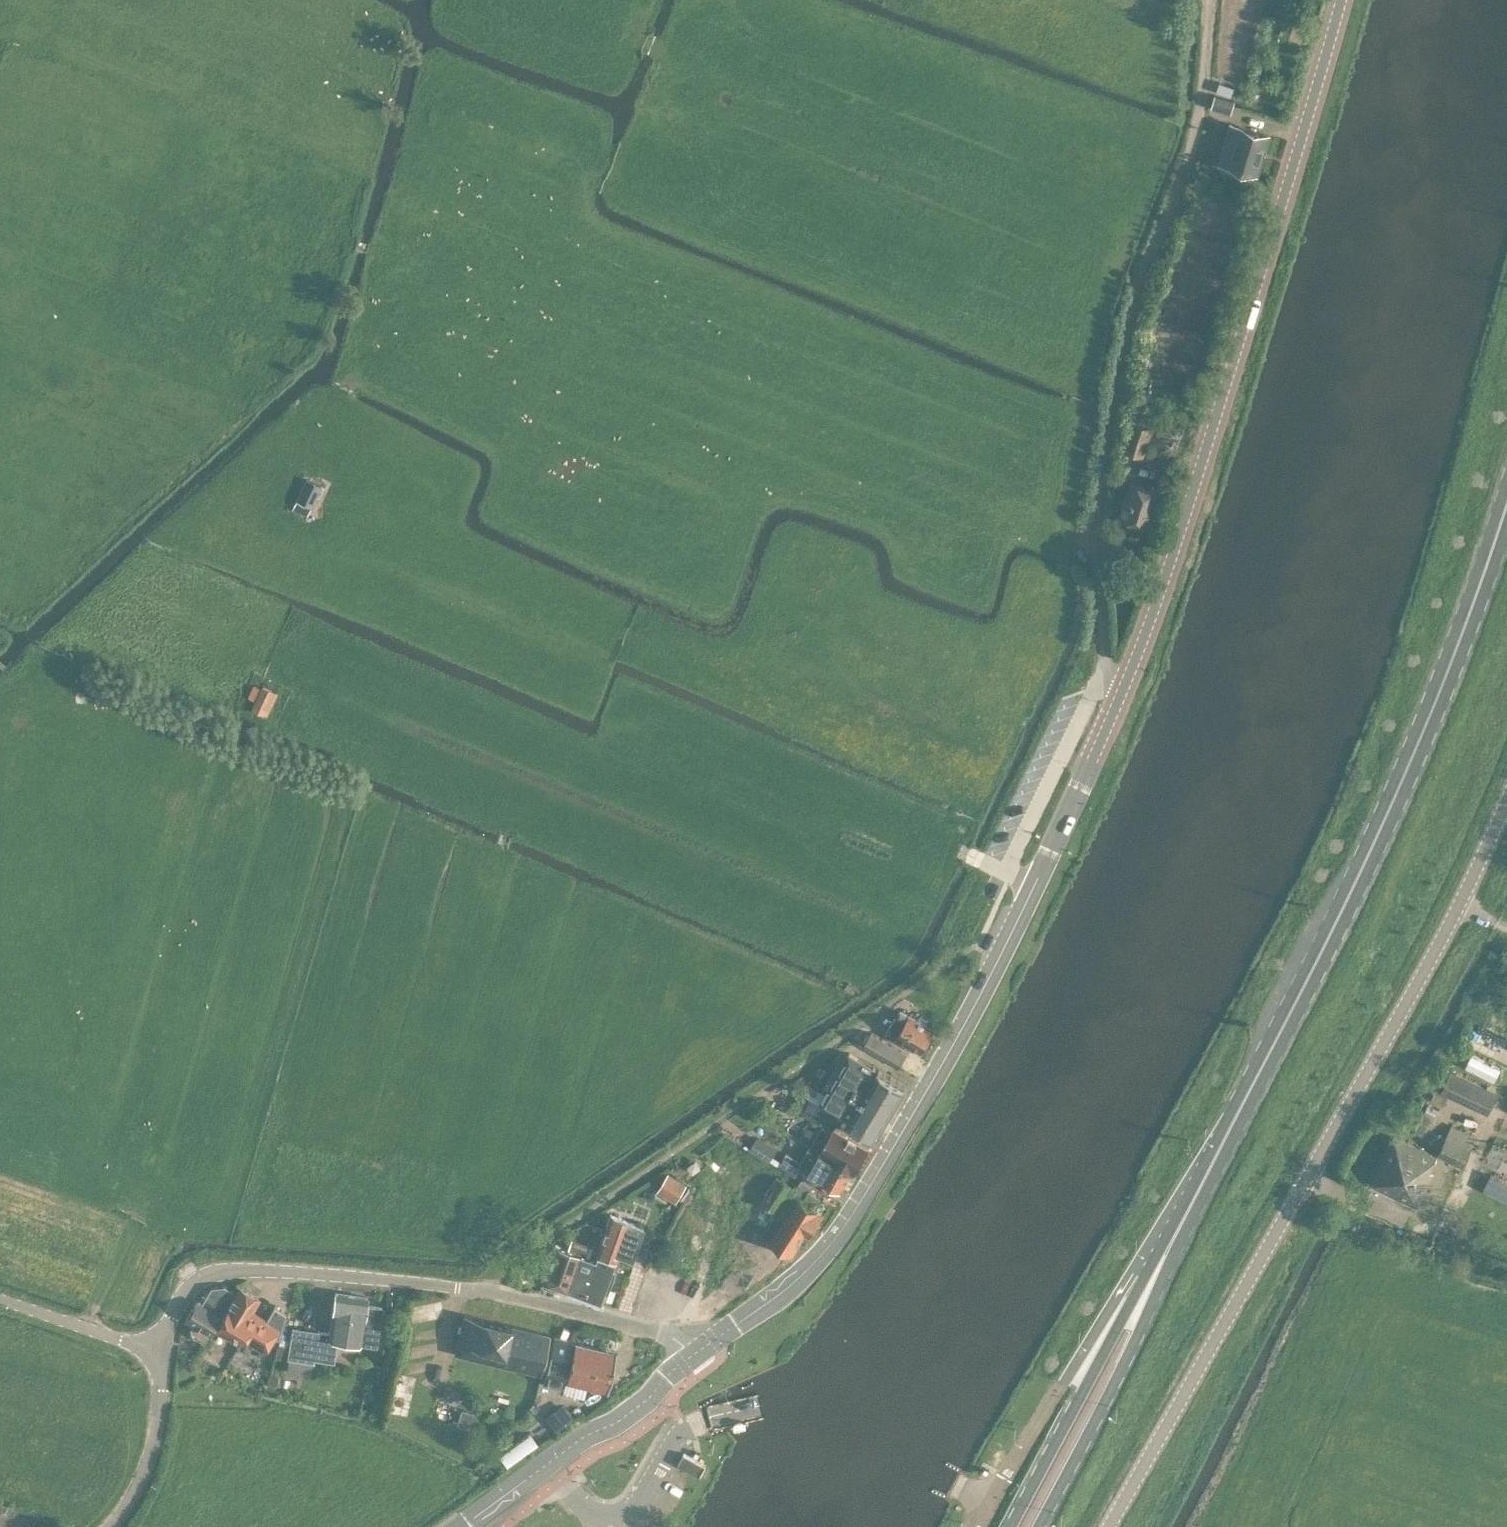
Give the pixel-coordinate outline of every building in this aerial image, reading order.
[(1230,110),(1233,98),(1214,93),(1211,104),(1230,110)] [(1238,124),(1226,163),(1257,172),(1269,133),(1238,124)] [(1144,342),(1154,345),(1156,339),(1146,336),(1144,342)] [(1167,392),(1179,396),(1181,389),(1170,386),(1167,392)] [(1143,454),(1152,426),(1134,419),(1124,448),(1143,454)] [(304,475),(291,505),(306,512),(319,481),(304,475)] [(1130,480),(1119,513),(1151,523),(1161,491),(1130,480)] [(251,712),(267,719),(276,694),(255,685),(248,699),(255,702),(251,712)] [(894,1036),(920,1051),(935,1027),(909,1011),(908,1012),(901,1009),(893,1021),(892,1020),(886,1030),(894,1035),(894,1036)] [(861,1045),(897,1065),(906,1051),(870,1030),(861,1045)] [(807,1080),(799,1090),(810,1096),(819,1102),(836,1111),(846,1117),(875,1135),(905,1084),(877,1066),(848,1051),(824,1090),(807,1080)] [(1491,1067),(1459,1052),(1454,1063),(1486,1078),(1491,1067)] [(1444,1084),(1488,1105),(1495,1090),(1451,1070),(1444,1084)] [(811,1142),(815,1145),(819,1147),(835,1156),(832,1161),(850,1172),(852,1170),(853,1171),(869,1145),(833,1123),(831,1128),(827,1126),(836,1111),(819,1102),(810,1096),(801,1111),(822,1123),(811,1142)] [(1435,1152),(1460,1165),(1475,1134),(1450,1124),(1435,1152)] [(1431,1168),(1436,1155),(1435,1155),(1435,1152),(1394,1134),(1371,1183),(1416,1205),(1432,1169),(1431,1168)] [(775,1148),(756,1135),(750,1146),(769,1157),(775,1148)] [(799,1163),(809,1168),(820,1175),(819,1176),(840,1189),(850,1172),(832,1161),(835,1156),(819,1147),(815,1145),(811,1142),(800,1160),(799,1163)] [(799,1163),(800,1160),(784,1151),(783,1153),(778,1162),(793,1172),(799,1163)] [(696,1157),(687,1163),(692,1171),(698,1167),(701,1165),(696,1157)] [(734,1196),(732,1199),(793,1238),(817,1199),(818,1197),(757,1159),(734,1196)] [(669,1170),(661,1183),(679,1193),(684,1184),(686,1180),(683,1178),(669,1170)] [(1492,1173),(1484,1187),(1506,1198),(1506,1180),(1492,1173)] [(709,1205),(688,1237),(716,1254),(719,1249),(760,1275),(782,1241),(727,1207),(713,1198),(709,1205)] [(594,1252),(600,1254),(617,1260),(619,1253),(630,1258),(643,1223),(609,1211),(594,1251),(594,1252)] [(566,1246),(554,1241),(539,1279),(562,1287),(570,1265),(587,1271),(588,1270),(593,1272),(600,1254),(594,1252),(594,1251),(585,1248),(587,1243),(569,1236),(566,1246)] [(617,1260),(600,1254),(593,1272),(588,1270),(587,1271),(570,1265),(562,1287),(602,1302),(617,1260)] [(190,1326),(192,1331),(203,1339),(220,1312),(219,1312),(233,1290),(223,1284),(209,1285),(200,1300),(196,1298),(184,1317),(193,1322),(190,1326)] [(273,1336),(277,1337),(284,1312),(273,1304),(266,1316),(252,1308),(259,1296),(241,1285),(214,1325),(231,1334),(232,1333),(264,1351),(273,1336)] [(316,1327),(312,1355),(332,1358),(335,1336),(348,1338),(375,1342),(376,1335),(380,1304),(364,1301),(365,1294),(334,1289),(328,1329),(316,1327)] [(453,1352),(539,1372),(541,1373),(549,1334),(461,1313),(453,1352)] [(552,1334),(542,1380),(560,1384),(561,1378),(571,1339),(552,1334)] [(572,1339),(561,1390),(581,1394),(583,1383),(606,1388),(615,1349),(572,1339)] [(275,1351),(287,1353),(288,1342),(277,1341),(275,1351)] [(274,1389),(278,1374),(269,1371),(264,1386),(274,1389)] [(472,1410),(461,1407),(457,1423),(468,1426),(472,1410)] [(564,1408),(547,1420),(554,1430),(571,1418),(564,1408)] [(682,1453),(677,1462),(696,1473),(699,1474),(705,1463),(687,1453),(683,1451),(682,1453)]
